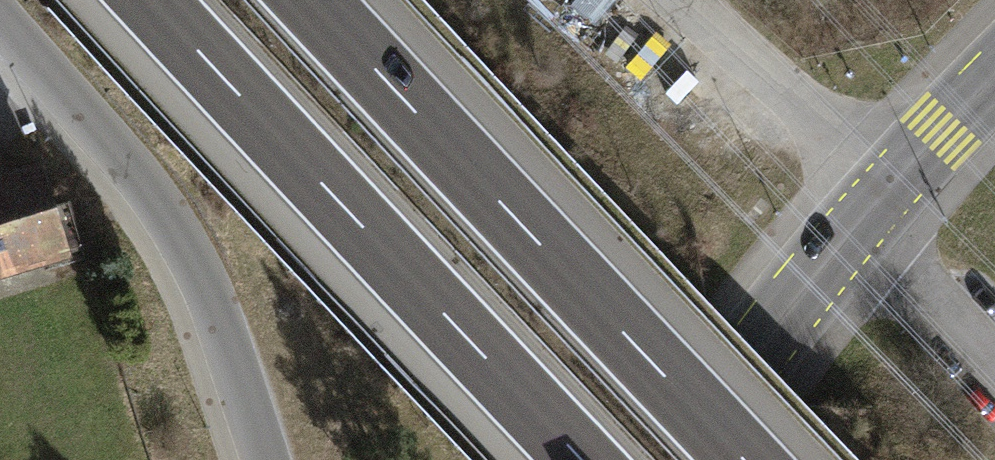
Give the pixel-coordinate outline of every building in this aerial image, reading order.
[(0,181),(0,272),(67,252),(42,169),(0,181)]
